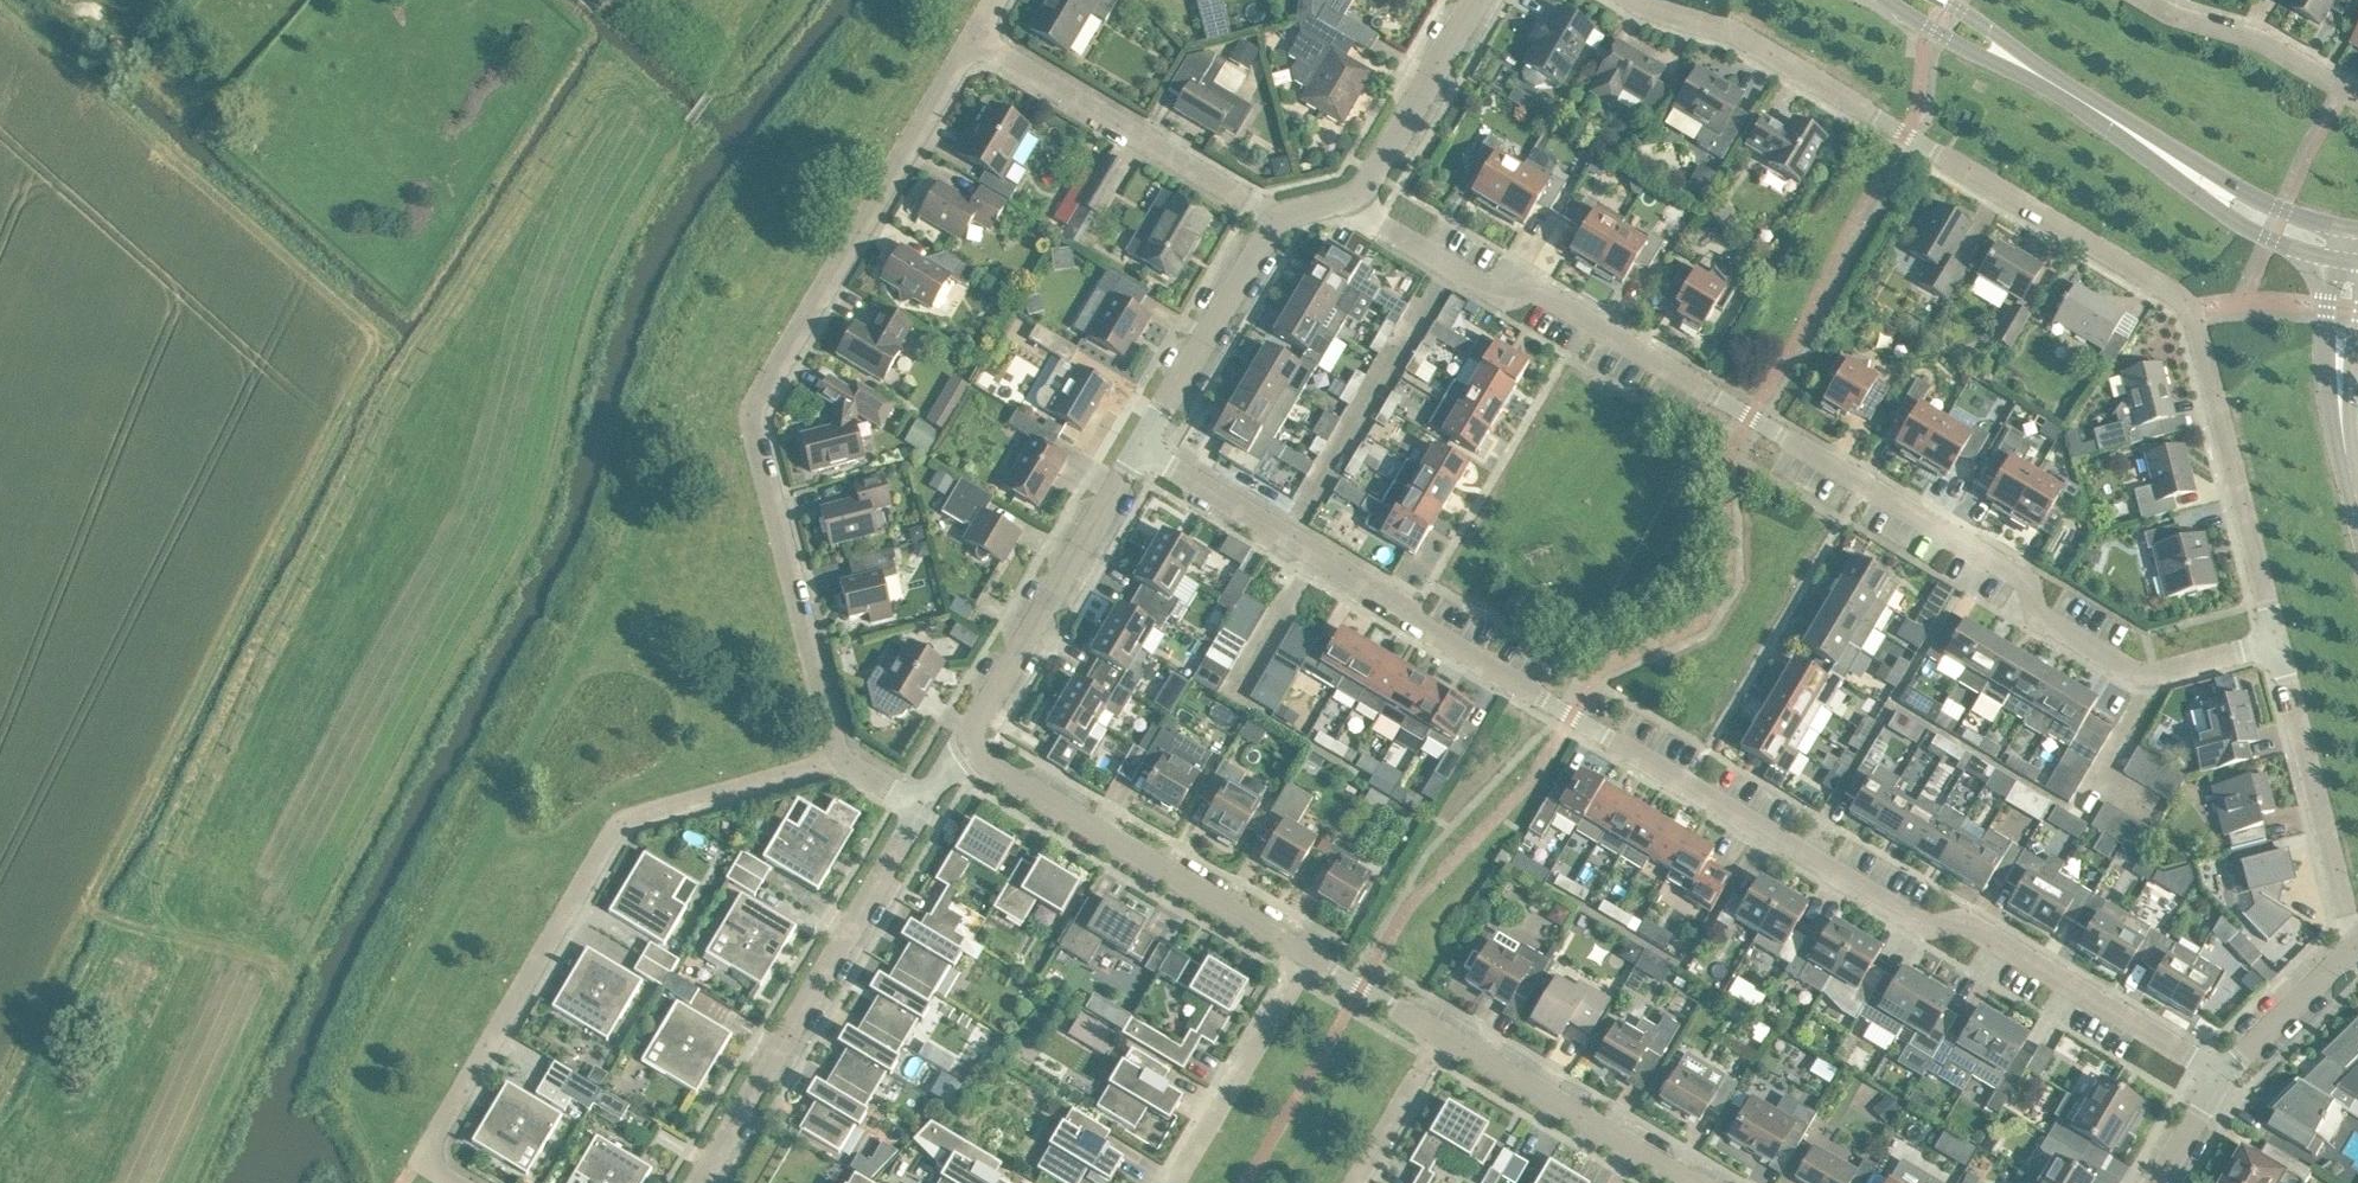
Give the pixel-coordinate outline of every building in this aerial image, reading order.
[(1118,0),(1047,0),(1030,29),(1068,52),(1091,13),(1105,21),(1118,0)] [(1221,0),(1195,0),(1206,43),(1231,36),(1221,0)] [(1354,0),(1313,0),(1310,17),(1329,28),(1335,31),(1344,17),(1354,0)] [(2293,9),(2321,25),(2334,3),(2347,10),(2352,0),(2298,0),(2293,9)] [(1592,28),(1558,8),(1547,25),(1545,24),(1532,47),(1534,48),(1524,66),(1526,67),(1522,74),(1524,81),(1535,88),(1542,86),(1546,79),(1558,86),(1592,28)] [(1342,124),(1370,74),(1320,44),(1329,28),(1310,17),(1297,21),(1301,34),(1288,56),(1298,61),(1292,71),(1295,82),(1309,91),(1303,101),(1342,124)] [(1370,52),(1378,38),(1344,17),(1335,31),(1370,52)] [(1249,71),(1260,51),(1240,40),(1229,59),(1249,71)] [(1652,66),(1643,60),(1643,58),(1617,42),(1605,63),(1598,74),(1602,77),(1592,93),(1612,104),(1621,88),(1643,101),(1639,108),(1653,116),(1658,110),(1669,89),(1656,82),(1664,70),(1655,64),(1652,66)] [(1247,105),(1207,80),(1220,58),(1211,52),(1187,58),(1168,90),(1182,98),(1174,110),(1215,134),(1223,121),(1233,129),(1247,105)] [(1722,160),(1747,117),(1734,109),(1741,97),(1715,82),(1717,80),(1698,69),(1673,109),(1701,126),(1696,135),(1696,139),(1697,144),(1700,147),(1722,160)] [(1029,129),(990,105),(978,126),(974,123),(956,153),(985,170),(979,181),(1009,199),(1015,188),(1004,181),(1014,163),(1010,161),(1029,129)] [(1786,132),(1763,118),(1747,146),(1769,159),(1767,163),(1800,182),(1825,139),(1793,120),(1786,132)] [(1495,214),(1521,169),(1496,154),(1501,146),(1487,138),(1472,164),(1485,172),(1472,194),(1479,198),(1476,203),(1495,214)] [(1550,210),(1565,184),(1527,161),(1521,169),(1495,214),(1513,225),(1516,220),(1523,225),(1537,203),(1550,210)] [(1687,187),(1693,190),(1686,201),(1697,207),(1703,196),(1702,196),(1715,175),(1699,165),(1687,187)] [(1069,193),(1081,201),(1096,176),(1083,169),(1069,193)] [(1081,201),(1080,203),(1081,204),(1062,237),(1079,246),(1098,214),(1103,206),(1115,186),(1097,175),(1096,176),(1081,201)] [(971,204),(938,184),(915,223),(916,223),(921,215),(960,239),(970,224),(976,222),(990,230),(1005,204),(980,189),(971,204)] [(1720,195),(1705,208),(1719,225),(1735,213),(1720,195)] [(1574,261),(1593,273),(1620,228),(1625,219),(1586,196),(1570,222),(1583,230),(1570,252),(1577,257),(1574,261)] [(1126,251),(1140,259),(1169,276),(1186,247),(1190,249),(1198,235),(1208,219),(1175,199),(1159,226),(1146,218),(1126,251)] [(1948,261),(1958,245),(1970,224),(1931,202),(1916,229),(1923,233),(1911,252),(1910,251),(1909,252),(1930,265),(1919,284),(1945,300),(1963,269),(1948,261)] [(1645,242),(1620,228),(1593,273),(1612,284),(1615,279),(1622,283),(1635,261),(1648,269),(1664,242),(1650,234),(1645,242)] [(1401,319),(1408,306),(1368,283),(1374,272),(1326,244),(1313,266),(1347,287),(1360,294),(1360,295),(1372,301),(1401,319)] [(2023,260),(1996,244),(1978,275),(2021,301),(2042,267),(2025,257),(2023,260)] [(934,267),(901,247),(893,260),(894,260),(882,281),(898,290),(898,291),(899,291),(902,302),(913,300),(914,300),(930,309),(949,277),(965,287),(974,271),(943,252),(934,267)] [(1705,278),(1683,264),(1674,278),(1662,299),(1663,299),(1664,298),(1682,309),(1677,315),(1684,319),(1681,325),(1698,335),(1714,307),(1722,312),(1734,292),(1715,270),(1705,278)] [(1348,317),(1360,295),(1360,294),(1347,287),(1313,266),(1300,288),(1348,317)] [(1140,334),(1149,318),(1137,311),(1148,292),(1109,269),(1097,289),(1111,297),(1087,336),(1122,356),(1136,332),(1140,334)] [(2123,315),(2075,287),(2076,285),(2075,285),(2065,301),(2062,299),(2060,304),(2062,305),(2054,320),(2103,349),(2098,357),(2113,366),(2128,341),(2113,333),(2125,314),(2123,313),(2123,315)] [(1287,310),(1334,339),(1348,317),(1300,288),(1287,310)] [(1038,297),(1023,301),(1028,316),(1042,311),(1038,297)] [(2009,349),(2028,316),(2012,307),(1993,339),(2009,349)] [(897,349),(911,326),(881,308),(872,323),(876,325),(871,333),(855,324),(837,355),(882,382),(900,351),(897,349)] [(1318,367),(1334,339),(1287,310),(1273,333),(1305,352),(1302,357),(1316,366),(1318,367)] [(1388,341),(1396,326),(1387,321),(1378,335),(1388,341)] [(1474,346),(1434,322),(1427,334),(1480,366),(1515,386),(1528,364),(1481,336),(1474,346)] [(1069,363),(1078,349),(1037,325),(1028,339),(1069,363)] [(1379,355),(1388,341),(1378,335),(1370,349),(1379,355)] [(1423,362),(1432,348),(1422,343),(1414,356),(1423,362)] [(1316,366),(1302,357),(1297,364),(1266,346),(1252,368),(1299,396),(1316,366)] [(1869,421),(1881,401),(1889,387),(1866,374),(1869,361),(1840,354),(1828,375),(1836,379),(1820,407),(1837,417),(1840,412),(1847,416),(1851,409),(1868,419),(1867,421),(1869,421)] [(1415,376),(1423,362),(1414,356),(1405,371),(1415,376)] [(2094,431),(2092,432),(2098,453),(2124,447),(2164,436),(2160,421),(2171,418),(2164,391),(2166,390),(2160,366),(2148,369),(2143,364),(2136,366),(2134,372),(2122,375),(2127,397),(2133,417),(2117,421),(2118,425),(2119,427),(2094,433),(2094,431)] [(1502,408),(1515,386),(1480,366),(1480,367),(1481,367),(1468,389),(1502,408)] [(1081,431),(1108,386),(1078,368),(1061,395),(1049,387),(1043,388),(1039,391),(1036,396),(1036,401),(1038,406),(1051,413),(1081,431)] [(1252,368),(1239,390),(1273,410),(1286,418),(1299,396),(1252,368)] [(1357,391),(1366,377),(1356,372),(1348,386),(1357,391)] [(853,423),(857,416),(880,430),(895,405),(854,381),(849,390),(829,378),(818,396),(835,406),(832,427),(801,435),(811,472),(862,459),(853,423)] [(1918,465),(1945,420),(1920,405),(1930,387),(1917,379),(1895,415),(1908,423),(1895,445),(1902,449),(1899,454),(1918,465)] [(1467,390),(1454,382),(1442,403),(1488,430),(1502,408),(1468,389),(1467,390)] [(1349,406),(1357,391),(1348,386),(1339,400),(1349,406)] [(1273,440),(1286,418),(1273,410),(1239,390),(1226,413),(1260,433),(1273,440)] [(1393,413),(1401,399),(1392,393),(1384,407),(1393,413)] [(942,431),(954,410),(940,402),(928,423),(942,431)] [(1475,453),(1488,430),(1442,403),(1428,425),(1475,453)] [(1384,427),(1393,413),(1384,407),(1375,422),(1384,427)] [(1036,507),(1066,458),(1051,449),(1057,437),(1015,412),(1008,424),(1033,439),(1004,487),(1036,507)] [(1266,453),(1306,477),(1314,465),(1273,440),(1260,433),(1226,413),(1213,435),(1227,444),(1220,456),(1253,476),(1266,453)] [(1970,435),(1945,420),(1918,465),(1937,476),(1940,472),(1947,476),(1960,454),(1973,461),(1985,441),(1989,435),(1975,427),(1970,435)] [(927,454),(939,433),(917,421),(905,441),(927,454)] [(1315,435),(1317,437),(1327,442),(1332,433),(1320,426),(1315,435)] [(2009,519),(2036,474),(2020,465),(2028,449),(2026,443),(2022,441),(2024,437),(2010,428),(2002,443),(1998,448),(1986,469),(1999,477),(1986,499),(1993,503),(1990,508),(2009,519)] [(1318,457),(1327,442),(1317,437),(1309,451),(1318,457)] [(1362,464),(1371,450),(1362,444),(1353,459),(1362,464)] [(1454,488),(1468,466),(1434,446),(1421,468),(1454,488)] [(2141,520),(2153,517),(2176,511),(2173,498),(2193,493),(2181,447),(2158,452),(2153,454),(2146,456),(2154,486),(2134,491),(2141,520)] [(1354,478),(1362,464),(1353,459),(1344,473),(1354,478)] [(1441,510),(1454,488),(1421,468),(1407,461),(1394,483),(1441,510)] [(945,496),(955,478),(939,469),(929,487),(945,496)] [(2061,489),(2036,474),(2009,519),(2028,530),(2031,526),(2038,530),(2051,508),(2064,515),(2080,489),(2066,481),(2061,489)] [(839,552),(837,543),(876,533),(871,516),(874,506),(890,503),(883,476),(854,483),(858,500),(821,510),(830,545),(836,543),(838,552),(839,552)] [(1020,535),(1000,523),(984,513),(993,498),(961,479),(941,512),(964,526),(965,523),(972,527),(964,540),(978,548),(975,553),(976,558),(982,561),(987,560),(989,555),(1003,563),(1020,535)] [(1414,555),(1428,533),(1381,505),(1340,480),(1333,493),(1371,515),(1365,526),(1414,555)] [(1428,533),(1441,510),(1394,483),(1381,505),(1428,533)] [(2181,539),(2178,525),(2143,534),(2147,550),(2152,548),(2160,579),(2162,578),(2167,596),(2164,597),(2165,600),(2216,586),(2210,562),(2206,561),(2204,552),(2207,548),(2203,534),(2181,539)] [(921,526),(909,529),(912,542),(925,539),(921,526)] [(1184,544),(1162,531),(1157,540),(1152,537),(1143,552),(1184,577),(1192,564),(1202,570),(1212,554),(1187,539),(1184,544)] [(926,543),(914,546),(916,554),(920,557),(929,555),(926,543)] [(893,617),(889,602),(883,580),(897,576),(890,550),(848,561),(853,579),(839,583),(843,596),(840,596),(839,600),(841,607),(844,609),(846,608),(849,619),(868,614),(871,623),(893,617)] [(1169,617),(1182,595),(1175,591),(1184,577),(1143,552),(1134,567),(1139,570),(1133,579),(1148,588),(1141,601),(1169,617)] [(1886,607),(1900,585),(1854,558),(1840,580),(1886,607)] [(1235,607),(1242,594),(1251,579),(1237,571),(1221,598),(1235,607)] [(1873,629),(1886,607),(1840,580),(1827,602),(1873,629)] [(1928,633),(1936,620),(1954,590),(1940,581),(1914,624),(1919,626),(1928,633)] [(967,603),(981,609),(987,595),(974,588),(967,603)] [(1260,622),(1267,609),(1242,594),(1235,607),(1260,622)] [(1169,617),(1141,601),(1133,614),(1118,605),(1113,614),(1108,611),(1099,626),(1140,650),(1154,627),(1160,631),(1169,617)] [(1814,624),(1860,651),(1873,629),(1827,602),(1814,624)] [(1253,634),(1260,622),(1235,607),(1228,619),(1253,634)] [(1245,646),(1253,634),(1228,619),(1221,631),(1245,646)] [(1966,669),(1986,635),(1963,622),(1949,646),(1936,638),(1925,656),(1939,665),(1944,656),(1966,669)] [(1843,682),(1846,675),(1860,651),(1814,624),(1801,647),(1834,667),(1834,668),(1830,674),(1843,682)] [(1310,652),(1318,639),(1293,625),(1286,637),(1310,652)] [(1140,650),(1099,626),(1090,641),(1095,644),(1090,653),(1105,662),(1097,675),(1125,691),(1133,696),(1144,677),(1141,666),(1133,662),(1140,650)] [(1921,645),(1928,633),(1919,626),(1911,639),(1921,645)] [(1363,643),(1340,630),(1333,642),(1320,635),(1318,639),(1310,652),(1303,664),(1299,670),(1334,690),(1363,643)] [(1238,658),(1245,646),(1221,631),(1214,644),(1238,658)] [(1979,696),(2008,648),(1986,635),(1966,669),(1958,682),(1979,696)] [(1303,664),(1310,652),(1286,637),(1278,649),(1303,664)] [(920,650),(908,643),(895,665),(876,670),(867,685),(872,707),(892,719),(903,716),(910,705),(917,709),(943,664),(931,657),(934,653),(932,649),(927,645),(923,646),(920,650)] [(1356,703),(1365,689),(1385,656),(1363,643),(1334,690),(1356,703)] [(1231,670),(1238,658),(1214,644),(1206,656),(1231,670)] [(2001,709),(2030,661),(2008,648),(1979,696),(2001,709)] [(1296,676),(1299,670),(1303,664),(1278,649),(1271,662),(1296,676)] [(1224,683),(1231,670),(1206,656),(1199,668),(1224,683)] [(1379,716),(1387,703),(1407,669),(1385,656),(1365,689),(1356,703),(1379,716)] [(1902,677),(1910,665),(1899,658),(1892,671),(1902,677)] [(1826,710),(1843,682),(1830,674),(1828,673),(1825,678),(1793,659),(1780,682),(1814,702),(1822,707),(1821,708),(1826,710)] [(2023,722),(2052,674),(2030,661),(2001,709),(2013,716),(2023,722)] [(1289,688),(1296,676),(1271,662),(1264,674),(1289,688)] [(1216,695),(1224,683),(1199,668),(1192,680),(1216,695)] [(1401,729),(1409,716),(1429,682),(1407,669),(1387,703),(1379,716),(1401,729)] [(1895,689),(1902,677),(1892,671),(1885,683),(1895,689)] [(1281,701),(1289,688),(1264,674),(1257,686),(1281,701)] [(2046,735),(2054,721),(2074,687),(2052,674),(2023,722),(2022,724),(2044,738),(2046,735)] [(1125,691),(1097,675),(1089,687),(1074,678),(1069,687),(1064,684),(1055,700),(1096,724),(1104,710),(1119,719),(1133,696),(1125,691)] [(2225,680),(2210,684),(2212,694),(2227,690),(2225,680)] [(1423,742),(1425,738),(1451,695),(1429,682),(1409,716),(1401,729),(1423,742)] [(1809,729),(1821,708),(1822,707),(1814,702),(1780,682),(1767,704),(1808,729),(1809,729)] [(1274,713),(1281,701),(1257,686),(1249,699),(1274,713)] [(2068,748),(2073,740),(2080,728),(2088,715),(2096,701),(2074,687),(2054,721),(2046,735),(2068,748)] [(1451,695),(1425,738),(1447,751),(1433,774),(1447,782),(1463,755),(1475,734),(1463,727),(1474,709),(1451,695)] [(2256,741),(2244,696),(2202,707),(2202,709),(2204,709),(2204,707),(2210,706),(2216,731),(2192,737),(2201,774),(2246,762),(2242,745),(2256,741)] [(1090,760),(1090,758),(1098,743),(1106,730),(1096,724),(1055,700),(1046,715),(1051,718),(1046,726),(1068,740),(1065,745),(1090,760)] [(1767,704),(1753,726),(1796,751),(1809,729),(1808,729),(1767,704)] [(1294,727),(1300,717),(1281,706),(1276,716),(1294,727)] [(1928,713),(1925,718),(1933,722),(1936,718),(1928,713)] [(1945,730),(1952,720),(1939,713),(1936,718),(1933,722),(1933,723),(1945,730)] [(2105,742),(2112,730),(2088,715),(2080,728),(2105,742)] [(1868,735),(1875,722),(1865,716),(1858,729),(1868,735)] [(1249,717),(1238,735),(1246,740),(1252,728),(1265,735),(1269,728),(1249,717)] [(1914,723),(1905,737),(1915,743),(1924,729),(1914,723)] [(1796,751),(1753,726),(1740,749),(1770,766),(1763,778),(1779,788),(1799,753),(1796,751)] [(2098,754),(2105,742),(2080,728),(2073,740),(2098,754)] [(1861,747),(1868,735),(1858,729),(1851,741),(1861,747)] [(1977,749),(1984,739),(1967,729),(1960,739),(1977,749)] [(1162,730),(1147,755),(1161,763),(1144,792),(1158,800),(1158,804),(1166,809),(1170,808),(1176,811),(1208,757),(1162,730)] [(1328,751),(1334,741),(1320,733),(1314,743),(1328,751)] [(1945,754),(1951,744),(1936,736),(1931,745),(1945,754)] [(1994,759),(2000,749),(1984,739),(1977,749),(1994,759)] [(2090,766),(2098,754),(2073,740),(2068,748),(2066,752),(2090,766)] [(1342,759),(1348,750),(1334,741),(1328,751),(1342,759)] [(1959,762),(1965,753),(1951,744),(1945,754),(1959,762)] [(1131,782),(1147,754),(1133,746),(1117,774),(1131,782)] [(2135,780),(2149,756),(2137,748),(2122,773),(2135,780)] [(2083,779),(2090,766),(2066,752),(2059,764),(2083,779)] [(2022,775),(2028,765),(2011,755),(2004,765),(2022,775)] [(2147,787),(2161,763),(2149,756),(2135,780),(2147,787)] [(1842,779),(1849,766),(1839,760),(1832,773),(1842,779)] [(1235,846),(1247,826),(1260,803),(1237,789),(1245,775),(1223,761),(1206,790),(1219,798),(1202,826),(1219,836),(1217,841),(1228,848),(1231,843),(1235,846)] [(1985,784),(1994,770),(1980,762),(1972,776),(1985,784)] [(2159,795),(2174,770),(2161,763),(2147,787),(2159,795)] [(2076,791),(2083,779),(2059,764),(2051,776),(2076,791)] [(1872,772),(1861,765),(1844,794),(1856,801),(1849,813),(1871,827),(1891,793),(1890,793),(1898,780),(1876,766),(1872,772)] [(2034,783),(2040,772),(2028,765),(2022,775),(2034,783)] [(1985,784),(1984,786),(2006,799),(2016,783),(1994,770),(1985,784)] [(2171,802),(2186,777),(2174,770),(2159,795),(2171,802)] [(1528,830),(1541,838),(1555,815),(1577,828),(1602,785),(1579,772),(1574,781),(1562,774),(1544,803),(1528,830)] [(2264,774),(2212,788),(2224,837),(2228,836),(2231,850),(2230,850),(2230,852),(2242,849),(2265,843),(2258,816),(2274,812),(2264,774)] [(2069,803),(2076,791),(2051,776),(2044,789),(2069,803)] [(1295,828),(1312,798),(1288,784),(1256,837),(1258,838),(1270,817),(1283,825),(1261,861),(1292,880),(1304,859),(1315,840),(1295,828)] [(1597,844),(1624,798),(1602,785),(1577,828),(1575,831),(1597,844)] [(1383,813),(1390,800),(1372,788),(1364,801),(1383,813)] [(1893,840),(1913,806),(1891,793),(1871,827),(1893,840)] [(1915,853),(1942,808),(1920,795),(1913,806),(1893,840),(1915,853)] [(1619,857),(1646,811),(1624,798),(1597,844),(1619,857)] [(784,821),(762,858),(817,891),(830,870),(828,869),(828,870),(819,865),(829,849),(838,855),(851,833),(852,833),(853,831),(851,830),(860,815),(834,800),(825,815),(812,807),(799,830),(784,821)] [(2103,834),(2117,810),(2105,803),(2090,827),(2103,834)] [(1958,833),(1966,819),(1943,806),(1942,808),(1915,853),(1937,866),(1957,832),(1958,833)] [(2115,842),(2129,817),(2117,810),(2103,834),(2115,842)] [(1642,870),(1649,858),(1648,858),(1668,825),(1646,811),(1619,857),(1642,870)] [(2127,849),(2141,824),(2129,817),(2115,842),(2127,849)] [(1014,845),(986,828),(973,820),(968,829),(967,829),(968,828),(967,827),(935,881),(947,888),(930,917),(927,915),(926,916),(966,940),(966,939),(972,942),(984,921),(953,903),(960,893),(955,890),(971,863),(995,877),(1014,845)] [(2139,856),(2154,832),(2141,824),(2127,849),(2139,856)] [(1670,871),(1690,838),(1668,825),(1648,858),(1649,858),(1670,871)] [(1959,879),(1979,845),(1958,833),(1957,832),(1937,866),(1959,879)] [(2005,882),(2023,851),(1988,832),(1979,845),(1959,879),(1982,892),(1989,880),(2002,888),(2005,882)] [(1718,898),(1730,878),(1706,863),(1713,851),(1690,838),(1670,871),(1666,879),(1688,893),(1690,891),(1701,898),(1698,904),(1710,912),(1718,898)] [(2242,849),(2230,852),(2241,895),(2250,893),(2253,905),(2242,915),(2241,913),(2240,914),(2250,925),(2267,942),(2268,941),(2266,940),(2291,915),(2294,917),(2294,915),(2276,904),(2281,885),(2292,882),(2285,854),(2288,853),(2287,852),(2274,855),(2271,841),(2265,843),(2242,849)] [(1347,913),(1370,875),(1356,867),(1359,862),(1331,845),(1324,856),(1338,864),(1319,896),(1347,913)] [(2044,863),(2023,851),(2005,882),(2017,890),(2007,906),(2007,905),(2006,907),(2029,921),(2057,874),(2056,874),(2063,864),(2049,855),(2044,863)] [(763,882),(771,869),(742,852),(734,865),(763,882)] [(1505,869),(1512,858),(1501,852),(1495,862),(1505,869)] [(1519,852),(1511,867),(1523,874),(1532,860),(1519,852)] [(622,893),(622,892),(621,892),(609,912),(664,945),(686,907),(685,907),(684,907),(672,900),(685,879),(675,873),(676,872),(644,853),(643,855),(644,855),(630,877),(640,883),(630,898),(622,893)] [(1080,884),(1052,867),(1039,860),(1034,868),(1021,860),(993,908),(1022,926),(1036,902),(1061,916),(1080,884)] [(755,896),(763,882),(734,865),(726,879),(755,896)] [(2157,873),(2152,882),(2181,900),(2192,881),(2188,870),(2164,877),(2157,873)] [(2075,924),(2087,904),(2092,895),(2057,874),(2029,921),(2053,935),(2054,933),(2053,933),(2063,917),(2075,924)] [(1568,893),(1574,884),(1559,875),(1554,885),(1568,893)] [(1759,933),(1783,892),(1758,878),(1744,902),(1732,895),(1716,922),(1728,929),(1735,919),(1759,933)] [(1582,902),(1588,892),(1574,884),(1568,893),(1582,902)] [(1789,965),(1805,938),(1793,931),(1807,907),(1783,892),(1759,933),(1752,944),(1776,958),(1789,965)] [(782,947),(783,948),(796,927),(741,894),(705,953),(761,986),(761,985),(761,984),(774,962),(765,956),(774,941),(783,946),(782,947)] [(1620,895),(1616,904),(1641,916),(1645,907),(1620,895)] [(2099,962),(2127,915),(2105,902),(2105,903),(2092,895),(2087,904),(2075,924),(2087,931),(2077,947),(2076,948),(2099,962)] [(1146,923),(1118,907),(1105,899),(1100,908),(1087,900),(1059,948),(1088,965),(1102,941),(1140,963),(1154,940),(1141,932),(1146,923)] [(1612,919),(1618,910),(1603,902),(1598,911),(1612,919)] [(1553,920),(1561,925),(1568,913),(1556,906),(1551,914),(1553,920)] [(1626,928),(1632,919),(1618,910),(1612,919),(1626,928)] [(2145,966),(2162,937),(2149,929),(2150,928),(2127,915),(2099,962),(2123,976),(2124,975),(2123,974),(2133,959),(2145,966)] [(966,940),(926,916),(925,917),(929,919),(923,930),(910,922),(909,924),(904,934),(904,935),(903,937),(901,936),(900,938),(913,946),(898,970),(895,968),(894,969),(934,993),(949,968),(953,970),(954,968),(953,967),(954,964),(955,965),(961,955),(962,955),(963,954),(959,951),(966,940)] [(1822,993),(1823,991),(1856,936),(1832,921),(1818,945),(1805,938),(1789,965),(1785,971),(1798,979),(1822,993)] [(2250,967),(2261,956),(2239,932),(2227,943),(2233,950),(2250,967)] [(1857,1019),(1858,1017),(1876,986),(1879,981),(1867,974),(1881,950),(1856,936),(1823,991),(1843,1011),(1857,1019)] [(2169,1004),(2197,958),(2162,937),(2145,966),(2157,973),(2147,989),(2146,990),(2169,1004)] [(671,973),(679,960),(650,943),(642,957),(670,974),(670,973),(671,973)] [(1515,958),(1510,955),(1490,943),(1481,957),(1472,953),(1463,968),(1472,973),(1466,983),(1507,1007),(1514,995),(1526,1002),(1550,962),(1522,946),(1515,958)] [(1623,953),(1625,959),(1633,964),(1641,952),(1629,944),(1623,953)] [(575,969),(576,970),(577,969),(585,974),(576,990),(566,984),(553,1007),(553,1006),(552,1008),(584,1026),(594,1032),(606,1010),(618,1017),(618,1018),(619,1019),(642,981),(587,948),(575,969)] [(662,987),(670,974),(642,957),(633,970),(662,987)] [(2223,974),(2209,965),(2197,958),(2169,1004),(2193,1018),(2193,1016),(2204,997),(2209,1001),(2225,973),(2224,973),(2223,974)] [(1248,984),(1207,960),(1202,969),(1189,961),(1175,984),(1211,1006),(1195,1033),(1190,1030),(1180,1047),(1131,1018),(1121,1034),(1183,1070),(1201,1039),(1213,1047),(1245,993),(1244,992),(1243,993),(1248,984)] [(934,993),(894,969),(894,970),(897,972),(891,983),(878,975),(877,977),(878,977),(872,987),(873,988),(871,990),(870,989),(869,991),(881,999),(867,1023),(863,1021),(863,1022),(903,1046),(918,1020),(921,1023),(922,1021),(921,1020),(922,1017),(923,1018),(929,1008),(930,1008),(931,1006),(927,1004),(934,993)] [(1888,993),(1876,986),(1858,1017),(1895,1038),(1902,1025),(1927,984),(1929,980),(1914,971),(1912,975),(1902,970),(1888,993)] [(690,1004),(699,990),(671,973),(670,973),(670,974),(662,987),(690,1004)] [(2252,973),(2242,982),(2252,993),(2262,983),(2252,973)] [(1574,991),(1556,980),(1543,1001),(1531,1022),(1559,1038),(1569,1021),(1589,1033),(1602,1013),(1609,1000),(1579,982),(1574,991)] [(1927,984),(1902,1025),(1916,1033),(1908,1046),(1931,1060),(1942,1042),(1949,1030),(1937,1023),(1951,999),(1941,993),(1944,989),(1929,980),(1927,984)] [(696,1094),(697,1092),(696,1092),(710,1070),(700,1064),(710,1049),(718,1054),(718,1055),(719,1055),(731,1035),(676,1002),(641,1061),(696,1094)] [(1971,1076),(2003,1023),(1978,1009),(1957,1045),(1954,1050),(1947,1062),(1971,1076)] [(1119,1033),(1131,1014),(1124,1010),(1116,1013),(1108,1026),(1119,1033)] [(1660,1059),(1679,1026),(1664,1017),(1656,1029),(1641,1020),(1634,1032),(1618,1022),(1595,1060),(1628,1079),(1645,1050),(1660,1059)] [(2313,1074),(2338,1090),(2357,1101),(2357,1021),(2323,1056),(2328,1059),(2313,1074)] [(903,1046),(863,1022),(862,1023),(865,1025),(859,1035),(847,1028),(846,1030),(840,1040),(841,1041),(840,1043),(838,1042),(837,1044),(850,1052),(835,1076),(832,1074),(831,1075),(871,1099),(886,1073),(890,1075),(891,1074),(889,1073),(891,1070),(892,1071),(898,1061),(899,1060),(896,1057),(903,1046)] [(2005,1074),(2006,1074),(2027,1038),(2003,1023),(1971,1076),(1995,1091),(2003,1078),(2005,1074)] [(1605,1042),(1593,1035),(1584,1049),(1596,1056),(1605,1042)] [(1931,1060),(1925,1071),(1938,1078),(1947,1062),(1954,1050),(1942,1042),(1931,1060)] [(2039,1078),(2054,1053),(2039,1045),(2025,1070),(2039,1078)] [(1169,1071),(1132,1048),(1130,1050),(1133,1052),(1126,1065),(1122,1062),(1108,1085),(1112,1088),(1101,1107),(1098,1105),(1096,1107),(1134,1130),(1135,1128),(1129,1124),(1141,1105),(1169,1122),(1183,1098),(1167,1089),(1169,1087),(1156,1079),(1162,1069),(1168,1073),(1169,1071)] [(952,1088),(965,1065),(944,1053),(931,1076),(952,1088)] [(1738,1084),(1686,1053),(1660,1098),(1699,1121),(1707,1108),(1719,1115),(1738,1084)] [(535,1094),(553,1105),(560,1093),(589,1110),(593,1104),(592,1104),(601,1090),(572,1073),(562,1090),(544,1079),(535,1094)] [(2271,1111),(2263,1125),(2283,1137),(2316,1157),(2325,1143),(2329,1145),(2345,1119),(2341,1112),(2344,1106),(2330,1098),(2338,1090),(2313,1074),(2304,1082),(2299,1079),(2268,1109),(2271,1111)] [(871,1099),(831,1075),(831,1076),(834,1078),(828,1088),(815,1081),(814,1082),(815,1083),(809,1093),(810,1094),(808,1096),(806,1095),(805,1097),(818,1105),(804,1129),(800,1127),(799,1129),(839,1153),(855,1126),(858,1128),(859,1127),(858,1126),(859,1123),(860,1124),(866,1114),(867,1114),(868,1112),(864,1110),(871,1099)] [(1995,1091),(1986,1107),(1998,1114),(2015,1086),(2003,1078),(1995,1091)] [(2128,1131),(2138,1114),(2134,1111),(2139,1104),(2099,1080),(2084,1105),(2128,1131)] [(504,1160),(513,1166),(526,1145),(538,1152),(538,1153),(539,1153),(562,1116),(507,1083),(494,1103),(496,1104),(505,1109),(496,1124),(486,1118),(473,1141),(472,1140),(472,1142),(503,1161),(504,1160)] [(621,1121),(629,1106),(601,1090),(592,1104),(593,1104),(621,1121)] [(1887,1125),(1902,1110),(1887,1096),(1872,1111),(1887,1125)] [(1787,1118),(1752,1097),(1728,1138),(1771,1163),(1783,1143),(1795,1150),(1816,1115),(1796,1103),(1787,1118)] [(1460,1110),(1447,1103),(1442,1112),(1441,1111),(1442,1110),(1441,1109),(1409,1163),(1422,1170),(1414,1182),(1430,1182),(1434,1176),(1429,1173),(1446,1145),(1482,1167),(1496,1143),(1483,1135),(1488,1127),(1460,1110)] [(2128,1131),(2084,1105),(2072,1126),(2058,1118),(2048,1136),(2075,1152),(2083,1137),(2110,1153),(2114,1145),(2118,1148),(2128,1131)] [(877,1123),(890,1132),(900,1118),(886,1109),(877,1123)] [(1072,1109),(1071,1112),(1074,1113),(1066,1126),(1062,1123),(1048,1147),(1052,1149),(1041,1168),(1038,1166),(1037,1168),(1061,1182),(1071,1182),(1081,1166),(1109,1182),(1123,1160),(1108,1150),(1109,1148),(1096,1140),(1102,1130),(1109,1134),(1110,1132),(1072,1109)] [(629,1182),(630,1182),(643,1182),(651,1169),(596,1136),(574,1174),(575,1175),(576,1174),(588,1181),(587,1182),(629,1182)] [(2092,1182),(2066,1167),(2075,1152),(2048,1136),(2037,1154),(2051,1162),(2038,1182),(2092,1182)] [(1965,1140),(1959,1150),(1971,1158),(1973,1156),(1978,1148),(1965,1140)] [(964,1141),(962,1143),(965,1145),(958,1158),(953,1155),(940,1178),(944,1181),(942,1182),(1000,1182),(999,1182),(1000,1180),(987,1172),(994,1162),(1000,1166),(1001,1164),(964,1141)] [(2288,1156),(2268,1144),(2259,1158),(2245,1149),(2235,1167),(2228,1178),(2225,1182),(2306,1182),(2314,1171),(2288,1156)] [(1813,1147),(1795,1178),(1803,1182),(1864,1182),(1875,1165),(1863,1158),(1854,1172),(1813,1147)] [(824,1182),(872,1182),(869,1181),(856,1174),(814,1149),(802,1170),(824,1182)] [(1501,1175),(1513,1155),(1502,1149),(1491,1169),(1501,1175)] [(857,1155),(850,1167),(871,1179),(880,1169),(870,1162),(857,1155)] [(1900,1160),(1887,1182),(1939,1182),(1900,1160)] [(1548,1162),(1536,1182),(1583,1182),(1548,1162)] [(893,1176),(885,1171),(878,1182),(889,1182),(893,1176)] [(1963,1182),(1975,1182),(1977,1179),(1966,1174),(1963,1182)]
